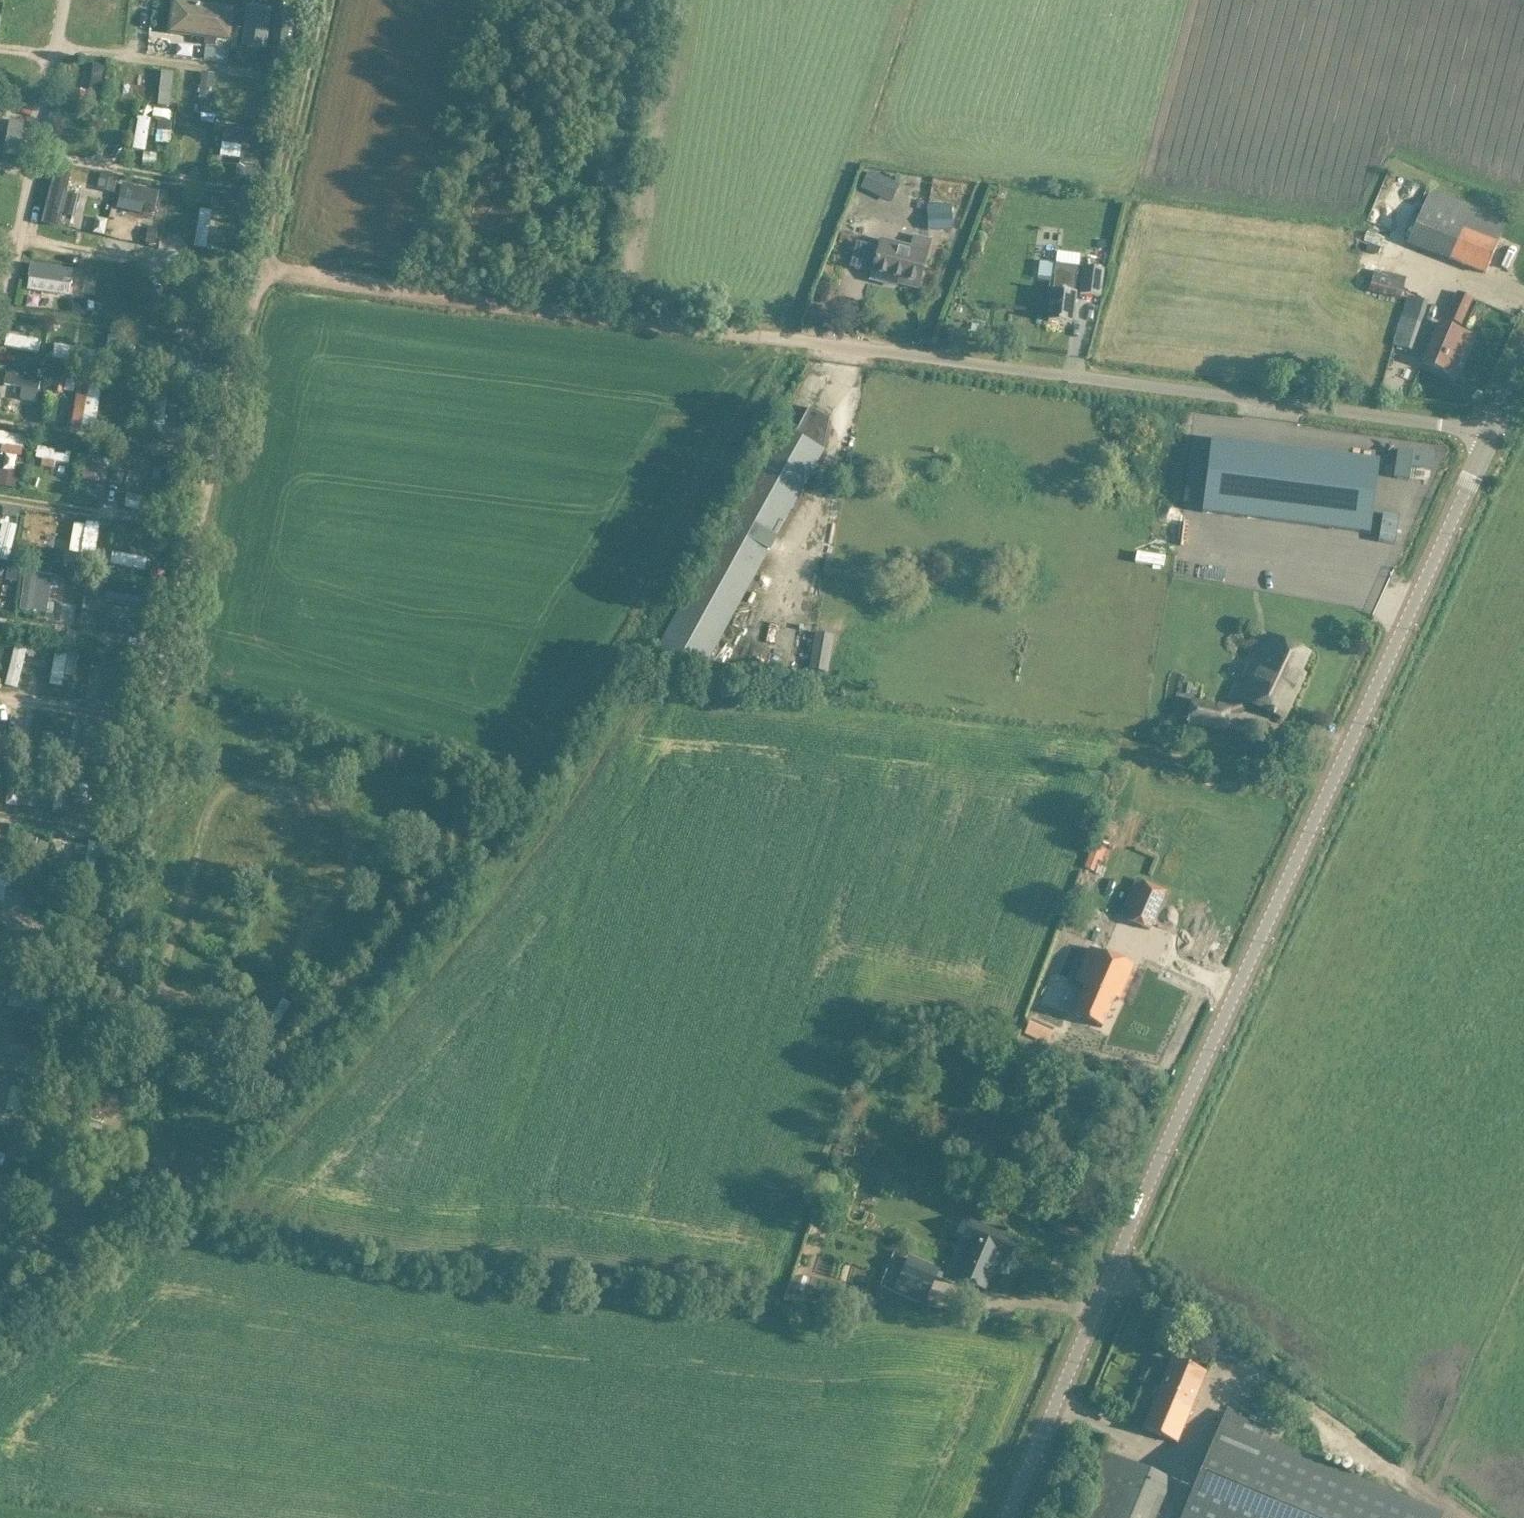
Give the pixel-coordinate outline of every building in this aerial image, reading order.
[(85,27),(97,28),(97,33),(114,34),(117,0),(87,0),(85,27)] [(219,0),(205,0),(204,25),(217,26),(219,0)] [(245,19),(244,31),(271,35),(272,23),(271,23),(272,11),(253,8),(252,20),(245,19)] [(297,50),(300,29),(284,27),(281,48),(297,50)] [(99,56),(100,93),(116,92),(115,56),(99,56)] [(225,73),(210,73),(209,104),(224,105),(225,73)] [(162,107),(160,116),(179,120),(181,111),(162,107)] [(139,155),(162,155),(162,117),(139,117),(139,155)] [(183,152),(185,124),(164,123),(163,151),(183,152)] [(225,128),(224,144),(242,146),(240,165),(260,167),(264,133),(225,128)] [(1,149),(27,153),(29,133),(3,130),(1,149)] [(907,200),(913,183),(883,171),(876,188),(907,200)] [(75,221),(80,200),(67,197),(71,181),(57,178),(45,228),(59,232),(62,218),(75,221)] [(124,182),(122,211),(172,213),(173,185),(124,182)] [(1489,214),(1432,192),(1407,244),(1486,274),(1507,221),(1489,214)] [(933,200),(933,206),(928,206),(928,229),(952,229),(951,206),(950,206),(950,200),(933,200)] [(206,248),(221,248),(222,207),(208,207),(206,248)] [(108,214),(103,230),(114,233),(119,217),(108,214)] [(898,284),(918,289),(927,253),(930,241),(914,237),(911,249),(881,241),(872,277),(873,278),(874,273),(899,279),(898,284)] [(1068,264),(1093,265),(1094,251),(1069,250),(1068,264)] [(82,298),(83,263),(42,261),(40,296),(82,298)] [(1040,262),(1038,277),(1054,279),(1051,303),(1048,322),(1071,325),(1074,305),(1079,267),(1056,264),(1040,262)] [(1084,266),(1083,276),(1080,295),(1100,298),(1104,269),(1084,266)] [(93,292),(117,298),(123,273),(99,267),(93,292)] [(1359,267),(1354,287),(1400,300),(1405,280),(1359,267)] [(1457,292),(1450,307),(1445,318),(1461,325),(1473,299),(1457,292)] [(1407,297),(1388,365),(1383,384),(1390,386),(1400,348),(1413,351),(1427,303),(1407,297)] [(1439,323),(1422,364),(1453,377),(1471,336),(1439,323)] [(62,358),(101,365),(104,349),(65,342),(62,358)] [(16,391),(51,389),(50,367),(15,369),(16,391)] [(87,381),(85,427),(111,428),(113,382),(87,381)] [(155,390),(147,435),(161,437),(169,393),(155,390)] [(781,428),(771,446),(655,654),(699,679),(824,449),(826,439),(830,419),(810,408),(795,436),(781,428)] [(36,447),(37,431),(0,428),(0,445),(36,447)] [(65,475),(82,476),(84,440),(49,438),(48,459),(66,461),(65,475)] [(1204,514),(1244,519),(1370,535),(1378,463),(1253,448),(1212,443),(1204,514)] [(10,484),(31,485),(32,454),(12,454),(10,484)] [(15,507),(15,518),(30,518),(30,507),(15,507)] [(5,559),(23,562),(30,522),(12,519),(5,559)] [(84,521),(82,552),(101,553),(103,523),(84,521)] [(120,564),(158,571),(161,555),(123,548),(120,564)] [(1263,580),(1266,570),(1249,564),(1246,575),(1263,580)] [(26,584),(0,579),(0,603),(21,607),(26,584)] [(34,585),(35,612),(59,612),(58,584),(34,585)] [(128,625),(145,625),(145,608),(151,608),(151,588),(128,588),(128,625)] [(842,672),(847,637),(829,634),(823,668),(842,672)] [(1222,728),(1224,716),(1234,716),(1244,713),(1251,706),(1274,716),(1275,714),(1283,718),(1295,692),(1291,690),(1306,656),(1269,639),(1256,667),(1252,665),(1236,699),(1239,701),(1234,705),(1227,705),(1225,712),(1192,705),(1188,721),(1222,728)] [(33,689),(39,647),(24,644),(17,687),(33,689)] [(116,690),(117,657),(103,656),(102,690),(116,690)] [(114,875),(115,836),(101,836),(100,874),(114,875)] [(1093,846),(1089,856),(1098,859),(1101,861),(1105,851),(1093,846)] [(1127,921),(1131,923),(1149,931),(1166,892),(1144,883),(1127,921)] [(1078,980),(1077,982),(1085,986),(1072,1015),(1102,1028),(1115,999),(1119,1001),(1133,967),(1091,949),(1081,973),(1078,980)] [(1079,1128),(1074,1143),(1084,1146),(1089,1131),(1079,1128)] [(11,1228),(18,1190),(0,1187),(0,1226),(11,1228)] [(976,1288),(977,1286),(984,1289),(996,1262),(994,1261),(997,1254),(1009,1259),(1009,1258),(1005,1256),(1012,1241),(1016,1243),(1016,1242),(998,1234),(972,1223),(964,1242),(970,1245),(956,1279),(976,1288)] [(911,1261),(903,1281),(931,1292),(939,1273),(911,1261)] [(1143,1430),(1161,1437),(1178,1445),(1208,1375),(1190,1367),(1172,1359),(1143,1430)] [(1445,1515),(1263,1438),(1267,1429),(1226,1411),(1181,1517),(1444,1517),(1445,1515)] [(1077,1517),(1156,1517),(1172,1480),(1123,1460),(1105,1452),(1077,1517)]
